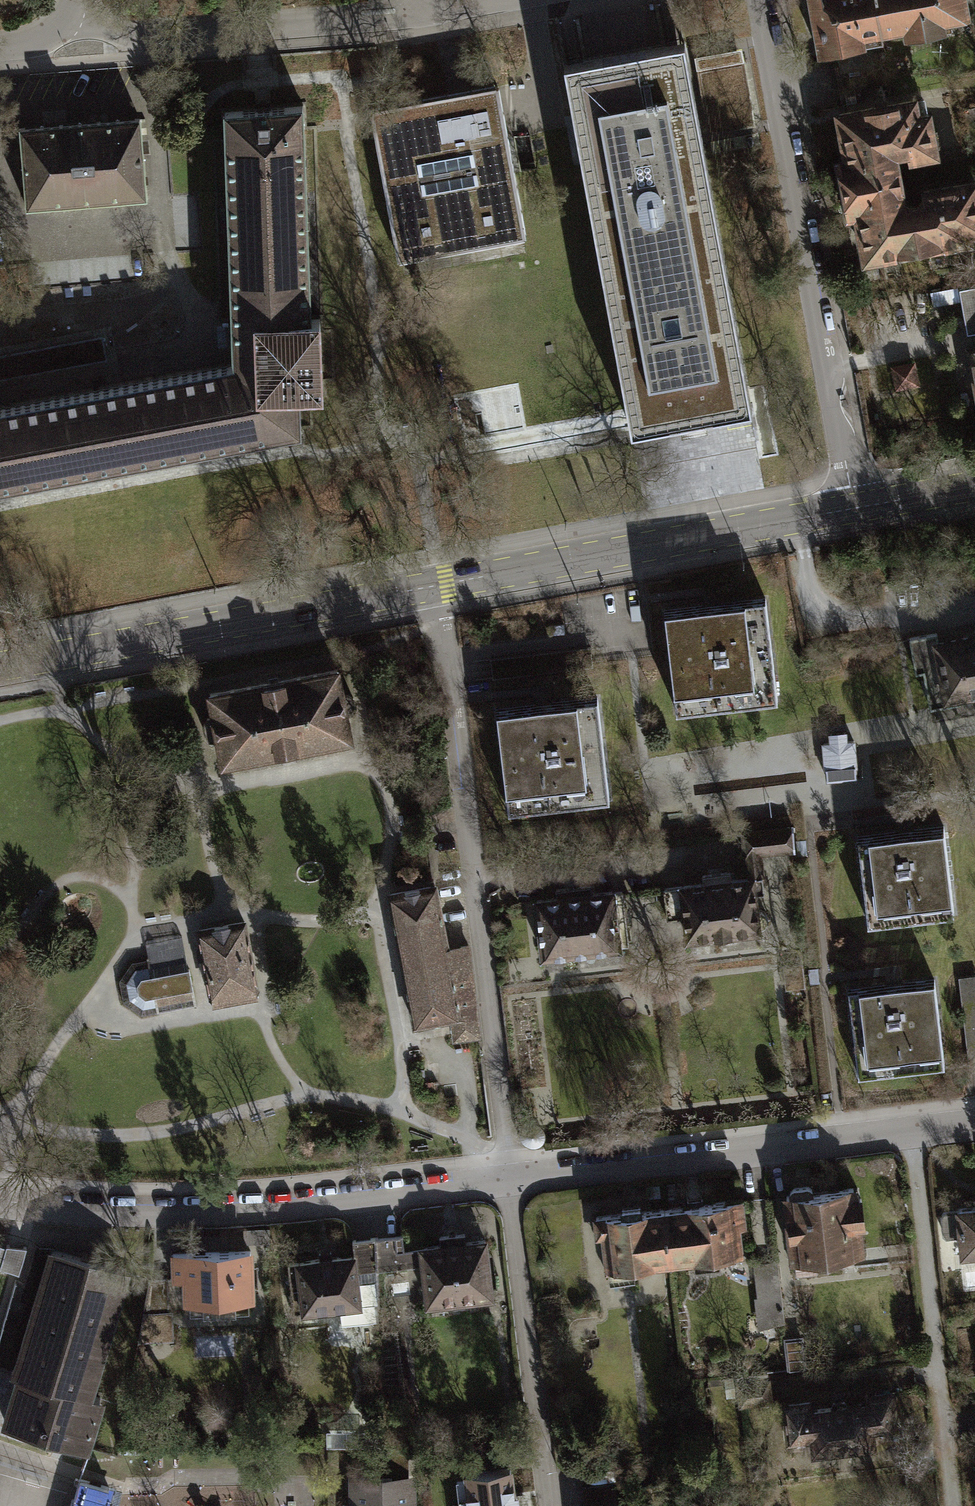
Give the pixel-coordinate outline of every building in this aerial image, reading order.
[(884,33),(877,0),(809,0),(819,55),(864,47),(862,37),(884,33)] [(884,33),(905,29),(907,39),(945,32),(944,22),(969,18),(966,0),(877,0),(884,33)] [(630,426),(631,429),(751,408),(685,42),(564,63),(627,412),(630,426)] [(370,107),(398,261),(527,238),(508,135),(499,87),(498,84),(461,91),(370,107)] [(841,164),(896,153),(908,151),(910,158),(935,153),(928,114),(918,116),(915,100),(840,114),(844,139),(836,140),(841,164)] [(300,432),(300,394),(323,393),(320,317),(311,318),(303,104),(223,112),(233,356),(234,364),(0,408),(0,488),(300,432)] [(20,128),(26,207),(146,198),(140,118),(20,128)] [(896,153),(841,164),(849,213),(856,212),(900,203),(898,192),(903,191),(896,153)] [(856,212),(865,260),(971,240),(970,234),(974,233),(974,181),(923,191),(925,198),(921,205),(910,207),(900,203),(856,212)] [(967,333),(974,331),(974,286),(959,289),(967,333)] [(0,355),(0,380),(107,360),(103,335),(0,355)] [(912,364),(892,368),(896,388),(916,384),(912,364)] [(712,605),(665,610),(676,711),(777,699),(765,599),(712,605)] [(939,642),(937,633),(910,637),(916,673),(923,671),(930,708),(960,702),(959,695),(974,692),(974,635),(939,642)] [(219,740),(223,762),(351,739),(346,716),(350,715),(350,712),(355,706),(354,697),(348,695),(343,696),(337,670),(211,693),(215,717),(208,718),(203,726),(205,736),(211,741),(219,740)] [(544,704),(496,709),(508,810),(609,798),(597,697),(544,704)] [(823,743),(826,779),(837,778),(837,780),(846,780),(845,778),(856,777),(854,741),(846,741),(846,732),(830,733),(830,743),(823,743)] [(857,837),(867,923),(954,912),(944,826),(905,831),(857,837)] [(793,827),(744,833),(747,863),(761,862),(760,854),(795,850),(793,827)] [(665,888),(667,919),(685,917),(688,938),(759,931),(759,929),(762,928),(765,926),(767,923),(768,920),(767,915),(765,912),(763,910),(761,909),(756,909),(755,894),(764,893),(761,862),(747,863),(749,878),(731,880),(730,872),(703,875),(703,884),(665,888)] [(479,1036),(468,946),(447,950),(434,886),(390,895),(414,1025),(453,1018),(455,1038),(479,1036)] [(537,900),(543,955),(619,947),(619,946),(628,945),(623,891),(612,892),(612,891),(592,894),(591,886),(556,889),(557,898),(537,900)] [(199,930),(213,1003),(257,994),(244,921),(199,930)] [(137,1008),(199,997),(193,965),(132,977),(137,1008)] [(970,1072),(974,1071),(974,976),(959,978),(970,1072)] [(848,990),(858,1075),(944,1066),(935,980),(894,985),(848,990)] [(786,1196),(795,1274),(818,1272),(816,1257),(839,1254),(845,1259),(854,1258),(859,1252),(861,1252),(858,1225),(864,1224),(861,1198),(855,1199),(853,1189),(813,1193),(812,1190),(808,1187),(793,1188),(790,1192),(791,1196),(786,1196)] [(688,1206),(665,1209),(671,1259),(693,1256),(695,1269),(718,1267),(717,1253),(740,1250),(736,1212),(743,1211),(742,1200),(703,1204),(703,1199),(687,1201),(688,1206)] [(633,1263),(671,1259),(665,1209),(641,1211),(640,1207),(622,1209),(623,1214),(596,1217),(598,1233),(604,1232),(610,1282),(634,1279),(633,1263)] [(958,1208),(958,1211),(944,1212),(942,1216),(943,1234),(946,1236),(961,1235),(962,1254),(974,1253),(974,1207),(958,1208)] [(442,1245),(422,1248),(429,1303),(492,1295),(485,1239),(467,1241),(466,1234),(453,1235),(441,1237),(442,1245)] [(404,1235),(376,1238),(377,1270),(408,1266),(404,1235)] [(377,1270),(376,1238),(354,1241),(356,1256),(290,1263),(295,1312),(341,1307),(343,1325),(379,1321),(377,1270)] [(27,1246),(6,1245),(0,1244),(0,1264),(0,1265),(0,1266),(0,1267),(19,1273),(19,1271),(27,1246)] [(125,1271),(52,1249),(15,1372),(22,1374),(7,1426),(85,1449),(100,1398),(88,1394),(125,1271)] [(185,1275),(187,1300),(251,1297),(249,1251),(174,1255),(175,1275),(185,1275)] [(763,1298),(782,1301),(778,1262),(759,1265),(763,1298)] [(168,1278),(150,1279),(139,1340),(156,1339),(156,1314),(169,1313),(168,1278)] [(786,1339),(789,1370),(805,1368),(802,1338),(786,1339)] [(786,1406),(789,1441),(813,1438),(814,1450),(874,1444),(873,1433),(898,1430),(894,1395),(868,1397),(868,1405),(846,1407),(846,1402),(832,1404),(832,1408),(810,1411),(809,1403),(786,1406)] [(472,1505),(517,1505),(515,1494),(512,1495),(509,1471),(468,1475),(472,1505)] [(409,1485),(356,1485),(356,1505),(347,1505),(410,1505),(409,1485)]
